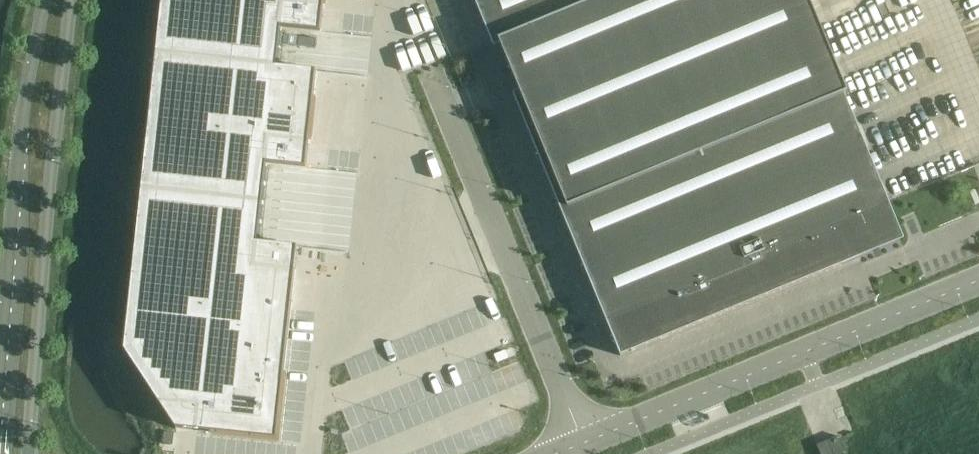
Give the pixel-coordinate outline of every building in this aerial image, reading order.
[(155,55),(277,68),(281,29),(320,33),(324,0),(161,0),(155,55)] [(494,49),(501,46),(520,92),(513,95),(621,357),(622,356),(621,352),(630,348),(632,352),(707,321),(860,258),(855,245),(893,230),(885,209),(887,208),(841,97),(845,96),(848,95),(809,0),(474,0),(494,49)] [(155,55),(141,189),(262,202),(266,165),(306,169),(313,105),(316,72),(277,68),(155,55)] [(141,189),(123,352),(175,430),(277,440),(297,247),(258,243),(262,202),(141,189)] [(839,437),(817,446),(820,453),(846,453),(839,437)]
